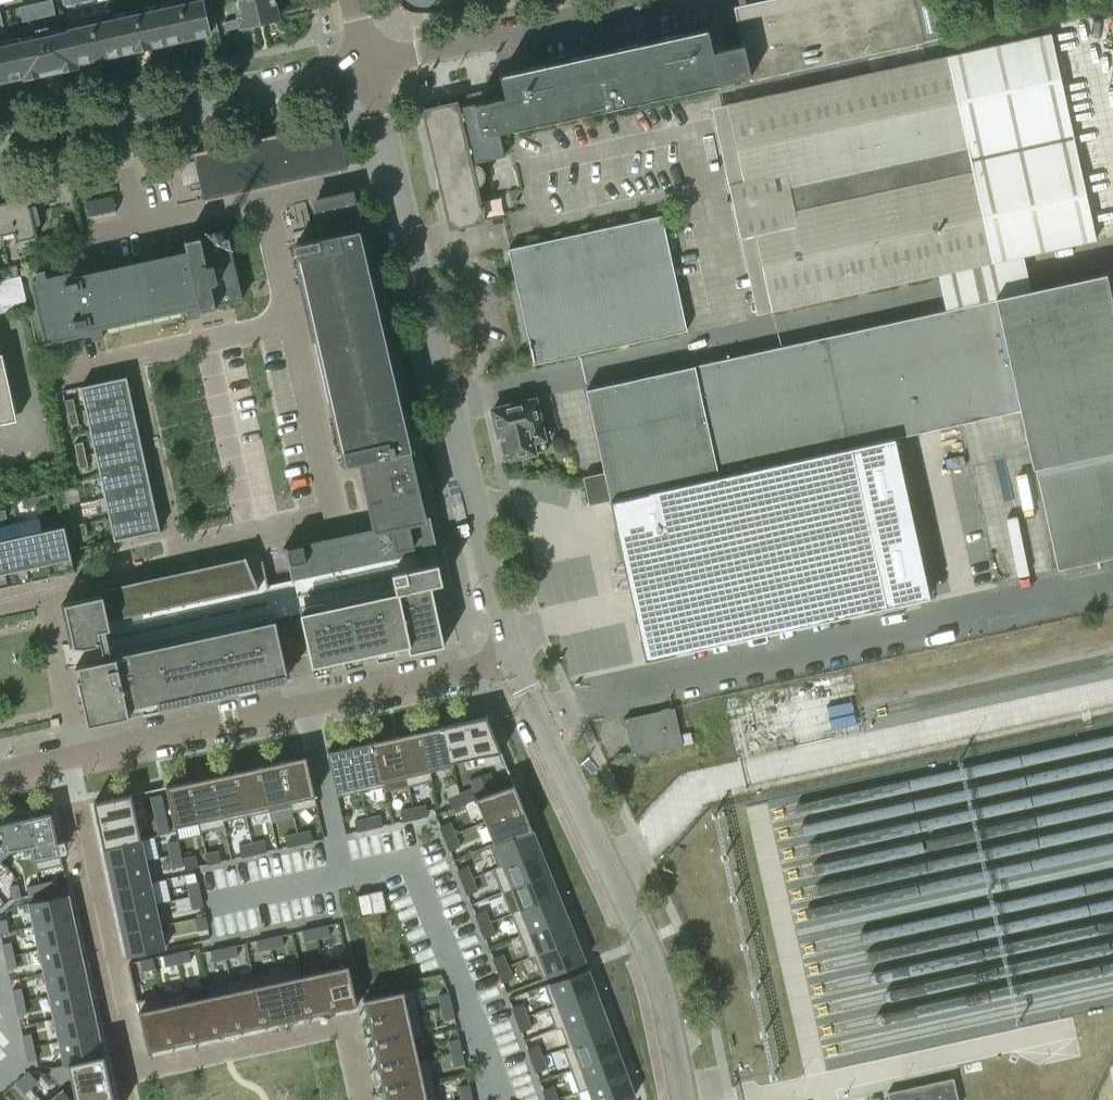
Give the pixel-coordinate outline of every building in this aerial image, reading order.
[(52,0),(48,0),(37,2),(40,18),(55,14),(52,0)] [(158,10),(166,43),(210,33),(209,32),(202,0),(200,0),(189,3),(188,0),(179,0),(170,2),(171,7),(158,10)] [(209,32),(218,30),(212,0),(202,0),(209,32)] [(275,0),(239,0),(242,16),(237,17),(238,18),(240,27),(279,18),(275,0)] [(422,110),(449,229),(485,221),(484,216),(483,210),(484,210),(483,205),(482,206),(477,186),(481,184),(484,179),(484,173),(482,169),(487,164),(486,159),(503,155),(498,132),(719,84),(750,76),(751,79),(944,37),(936,0),(833,0),(738,21),(743,45),(713,52),(708,31),(707,31),(707,30),(500,76),(505,98),(459,108),(457,102),(422,110)] [(40,18),(37,2),(19,6),(22,22),(40,18)] [(114,19),(121,53),(132,51),(166,43),(158,10),(145,12),(144,8),(126,12),(126,17),(114,19)] [(69,29),(70,31),(70,32),(77,66),(78,66),(77,63),(121,53),(114,19),(101,22),(100,18),(81,21),(83,26),(69,29)] [(225,30),(240,27),(238,18),(224,22),(225,30)] [(51,72),(77,66),(70,32),(70,31),(48,36),(47,28),(42,29),(51,72)] [(25,78),(51,72),(42,29),(37,30),(38,38),(17,43),(23,76),(24,76),(25,78)] [(1051,34),(947,57),(727,105),(772,311),(1096,239),(1051,34)] [(23,76),(17,43),(0,47),(0,82),(23,76)] [(52,187),(37,191),(40,203),(54,199),(52,187)] [(303,242),(296,243),(296,244),(346,465),(360,462),(374,529),(426,517),(411,451),(413,450),(352,192),(317,200),(316,200),(315,201),(315,202),(314,202),(314,203),(314,204),(319,226),(315,227),(311,228),(310,228),(311,234),(313,239),(303,242)] [(25,196),(25,193),(10,197),(10,200),(8,200),(9,202),(0,203),(0,209),(5,233),(14,231),(15,235),(16,234),(17,240),(36,236),(34,224),(39,223),(39,222),(36,207),(34,206),(30,207),(27,196),(25,196)] [(89,218),(116,212),(113,196),(86,201),(89,218)] [(508,249),(534,364),(686,330),(661,215),(517,247),(508,249)] [(31,282),(32,285),(31,285),(43,340),(44,339),(45,342),(47,343),(88,333),(87,329),(98,327),(100,329),(187,310),(186,308),(197,305),(199,305),(201,310),(216,307),(216,305),(234,301),(242,299),(241,296),(242,296),(230,241),(229,241),(228,238),(224,238),(223,231),(214,233),(214,234),(202,237),(185,240),(187,251),(77,275),(75,272),(46,278),(44,271),(36,273),(37,280),(33,281),(31,282)] [(3,269),(5,280),(18,277),(16,266),(3,269)] [(583,476),(589,505),(610,500),(719,476),(848,447),(852,446),(1020,409),(1032,468),(1035,467),(1058,569),(1112,557),(1112,308),(1106,274),(995,298),(995,300),(585,390),(604,472),(583,476)] [(20,277),(20,276),(18,277),(5,280),(0,281),(0,297),(24,292),(21,279),(20,277)] [(24,292),(0,297),(0,313),(18,309),(27,307),(24,292)] [(17,420),(2,353),(0,353),(0,423),(17,420)] [(127,376),(81,386),(86,408),(132,398),(127,376)] [(132,398),(86,408),(91,430),(136,421),(132,398)] [(73,399),(65,400),(68,413),(76,411),(73,399)] [(503,454),(504,460),(537,452),(546,450),(545,446),(535,400),(492,410),(500,440),(503,454)] [(76,411),(68,413),(70,426),(79,424),(76,411)] [(136,421),(91,430),(95,452),(141,442),(136,421)] [(894,437),(852,446),(887,607),(929,597),(894,437)] [(83,442),(74,444),(77,457),(86,455),(83,442)] [(141,442),(95,452),(100,474),(146,465),(141,442)] [(610,500),(645,660),(887,607),(852,446),(848,447),(719,476),(610,500)] [(86,455),(77,457),(80,469),(88,468),(86,455)] [(146,465),(100,474),(105,496),(151,486),(146,465)] [(151,486),(105,496),(110,519),(156,509),(151,486)] [(66,491),(57,493),(60,506),(69,504),(66,491)] [(47,494),(35,497),(36,506),(49,503),(47,494)] [(35,497),(22,500),(24,509),(36,506),(35,497)] [(69,504),(60,506),(63,519),(72,517),(69,504)] [(156,509),(110,519),(115,540),(160,531),(156,509)] [(45,530),(42,516),(0,525),(0,534),(1,540),(45,530)] [(288,546),(284,547),(285,552),(287,552),(296,596),(298,596),(313,665),(408,644),(410,653),(445,645),(432,585),(443,583),(436,549),(437,549),(430,516),(426,517),(374,529),(289,547),(288,546)] [(84,523),(71,526),(74,539),(87,536),(84,523)] [(65,526),(43,531),(53,577),(75,572),(70,551),(65,526)] [(43,531),(21,535),(31,581),(53,577),(43,531)] [(0,540),(0,546),(9,586),(31,581),(21,535),(0,540)] [(9,586),(0,546),(0,588),(9,586)] [(101,595),(63,603),(89,723),(130,714),(128,706),(287,672),(262,557),(260,558),(260,554),(100,589),(101,595)] [(624,718),(624,720),(632,756),(692,743),(690,733),(681,735),(674,707),(624,718)] [(487,716),(465,721),(474,761),(502,755),(487,716)] [(60,725),(59,718),(49,719),(50,725),(51,726),(60,725)] [(465,721),(444,726),(452,766),(474,761),(465,721)] [(441,727),(419,731),(428,772),(450,767),(441,727)] [(419,731),(396,736),(405,777),(428,772),(419,731)] [(396,736),(373,742),(382,782),(405,777),(396,736)] [(373,742),(350,747),(359,788),(382,782),(373,742)] [(350,747),(326,752),(335,793),(359,788),(350,747)] [(306,756),(282,761),(291,801),(315,796),(306,756)] [(282,761),(259,766),(268,806),(291,801),(282,761)] [(259,766),(236,771),(245,811),(268,806),(259,766)] [(236,771),(213,776),(222,816),(245,811),(236,771)] [(489,774),(479,778),(484,790),(494,786),(489,774)] [(213,776),(190,781),(199,821),(222,816),(213,776)] [(479,778),(469,782),(472,790),(474,794),(484,790),(479,778)] [(190,781),(166,786),(175,827),(199,821),(190,781)] [(514,785),(476,800),(485,823),(523,808),(514,785)] [(472,790),(460,795),(464,805),(476,800),(474,794),(472,790)] [(132,794),(94,802),(99,825),(104,847),(141,838),(137,817),(132,794)] [(161,794),(151,797),(153,809),(164,807),(161,794)] [(460,795),(448,800),(452,810),(464,805),(460,795)] [(426,805),(413,808),(416,818),(428,816),(426,805)] [(164,807),(153,809),(156,822),(167,820),(164,807)] [(413,808),(401,810),(403,821),(416,818),(413,808)] [(523,808),(485,823),(494,845),(532,829),(523,808)] [(51,811),(26,817),(32,846),(35,860),(60,854),(51,811)] [(380,815),(368,818),(370,828),(383,826),(380,815)] [(2,857),(10,850),(32,846),(26,817),(0,823),(0,855),(2,857)] [(368,818),(355,821),(357,831),(370,828),(368,818)] [(167,820),(156,822),(159,835),(170,832),(167,820)] [(450,823),(440,827),(445,839),(455,835),(450,823)] [(532,829),(494,845),(503,866),(541,851),(532,829)] [(311,830),(298,833),(300,844),(313,841),(311,830)] [(298,833),(285,836),(288,846),(300,844),(298,833)] [(455,835),(445,839),(450,851),(460,847),(455,835)] [(141,838),(104,847),(108,868),(146,860),(141,838)] [(178,840),(167,842),(170,855),(181,853),(178,840)] [(265,840),(252,843),(254,854),(267,851),(265,840)] [(252,843),(239,846),(242,856),(254,854),(252,843)] [(213,849),(206,851),(208,864),(216,862),(213,849)] [(206,851),(198,853),(201,865),(208,864),(206,851)] [(541,851),(503,866),(512,888),(550,873),(541,851)] [(181,853),(170,855),(173,868),(184,865),(181,853)] [(146,860),(108,868),(113,890),(151,882),(146,860)] [(468,867),(458,871),(463,883),(473,879),(468,867)] [(550,873),(512,888),(521,910),(559,895),(550,873)] [(52,879),(40,882),(42,892),(55,889),(52,879)] [(151,882),(113,890),(118,912),(156,904),(155,903),(171,900),(166,879),(151,883),(151,882)] [(473,879),(463,883),(468,895),(478,891),(473,879)] [(198,881),(187,883),(190,896),(201,894),(198,881)] [(40,882),(27,884),(30,895),(42,892),(40,882)] [(19,884),(8,887),(11,899),(21,897),(19,884)] [(382,891),(369,893),(374,914),(386,911),(386,909),(382,891)] [(69,893),(29,902),(34,926),(74,917),(69,893)] [(369,893),(357,896),(361,916),(374,914),(369,893)] [(201,894),(190,896),(193,909),(203,907),(201,894)] [(559,895),(521,910),(529,932),(567,917),(559,895)] [(156,904),(118,912),(123,934),(163,925),(158,903),(156,904)] [(485,910),(475,914),(480,926),(490,922),(485,910)] [(205,915),(195,918),(197,931),(208,928),(205,915)] [(74,917),(34,926),(39,949),(79,940),(74,917)] [(567,917),(529,932),(538,954),(576,938),(567,917)] [(0,920),(0,933),(11,931),(8,918),(0,920)] [(490,922),(480,926),(485,938),(495,934),(490,922)] [(163,925),(123,934),(128,956),(168,948),(163,925)] [(328,925),(315,928),(317,938),(330,935),(328,925)] [(315,928),(302,930),(305,941),(317,938),(315,928)] [(282,935),(269,938),(271,948),(284,945),(282,935)] [(269,938),(256,940),(259,951),(271,948),(269,938)] [(576,938),(538,954),(547,977),(585,961),(576,938)] [(79,940),(39,949),(45,972),(84,963),(79,940)] [(13,941),(2,944),(5,956),(16,954),(13,941)] [(236,945),(223,948),(226,958),(238,955),(236,945)] [(223,948),(211,950),(213,961),(226,958),(223,948)] [(189,950),(176,952),(179,963),(191,960),(189,950)] [(176,952),(164,955),(166,966),(179,963),(176,952)] [(16,954),(5,956),(8,969),(18,966),(16,954)] [(503,954),(493,958),(498,970),(508,966),(503,954)] [(153,958),(141,960),(143,971),(156,968),(153,958)] [(84,963),(45,972),(50,995),(89,986),(84,963)] [(349,965),(324,970),(333,1010),(357,1005),(349,965)] [(508,966),(498,970),(503,982),(513,978),(508,966)] [(588,969),(550,983),(558,1005),(596,991),(588,969)] [(324,970),(301,975),(310,1015),(333,1010),(324,970)] [(301,975),(278,980),(287,1020),(310,1015),(301,975)] [(278,980),(256,985),(264,1025),(287,1020),(278,980)] [(256,985),(233,990),(241,1030),(264,1025),(256,985)] [(89,986),(50,995),(55,1017),(94,1009),(89,986)] [(23,987),(12,990),(15,1002),(26,1000),(23,987)] [(233,990),(210,995),(218,1035),(241,1030),(233,990)] [(404,990),(364,999),(369,1023),(409,1014),(404,990)] [(596,991),(558,1005),(565,1025),(604,1011),(596,991)] [(449,992),(438,994),(441,1007),(452,1005),(449,992)] [(210,995),(187,1000),(196,1040),(218,1035),(210,995)] [(26,1000),(15,1002),(18,1015),(28,1012),(26,1000)] [(187,1000),(164,1005),(173,1045),(196,1040),(187,1000)] [(523,1004),(512,1007),(517,1020),(527,1016),(523,1004)] [(164,1005),(140,1010),(148,1050),(173,1045),(164,1005)] [(452,1005),(441,1007),(444,1020),(455,1018),(452,1005)] [(94,1009),(55,1017),(60,1040),(99,1032),(94,1009)] [(604,1011),(565,1025),(573,1046),(612,1032),(604,1011)] [(409,1014),(369,1023),(374,1046),(414,1037),(409,1014)] [(527,1016),(517,1020),(521,1032),(532,1028),(527,1016)] [(99,1032),(60,1040),(65,1064),(69,1064),(105,1056),(99,1032)] [(612,1032),(573,1046),(581,1067),(619,1053),(612,1032)] [(33,1033),(22,1035),(25,1048),(36,1046),(33,1033)] [(414,1037),(374,1046),(379,1069),(419,1060),(414,1037)] [(459,1038),(448,1040),(451,1053),(462,1051),(459,1038)] [(538,1045),(528,1049),(532,1061),(542,1058),(538,1045)] [(36,1046),(25,1048),(28,1060),(38,1058),(36,1046)] [(462,1051),(451,1053),(454,1066),(465,1064),(462,1051)] [(619,1053),(581,1067),(588,1088),(627,1074),(619,1053)] [(69,1064),(76,1097),(72,1099),(114,1099),(105,1056),(69,1064)] [(542,1058),(532,1061),(537,1074),(547,1070),(542,1058)] [(419,1060),(379,1069),(384,1092),(424,1083),(419,1060)] [(50,1074),(63,1089),(72,1099),(76,1097),(69,1064),(65,1064),(52,1067),(50,1074)] [(28,1073),(22,1078),(30,1088),(36,1083),(28,1073)] [(588,1088),(593,1099),(623,1099),(635,1096),(627,1074),(588,1088)] [(22,1078),(16,1083),(24,1093),(30,1088),(22,1078)] [(887,1092),(889,1099),(958,1099),(954,1082),(954,1078),(887,1092)] [(384,1092),(386,1099),(428,1099),(424,1083),(384,1092)] [(469,1084),(458,1086),(461,1099),(472,1097),(469,1084)] [(543,1091),(547,1099),(556,1099),(558,1099),(553,1087),(543,1091)] [(50,1099),(72,1099),(63,1089),(50,1099)]
